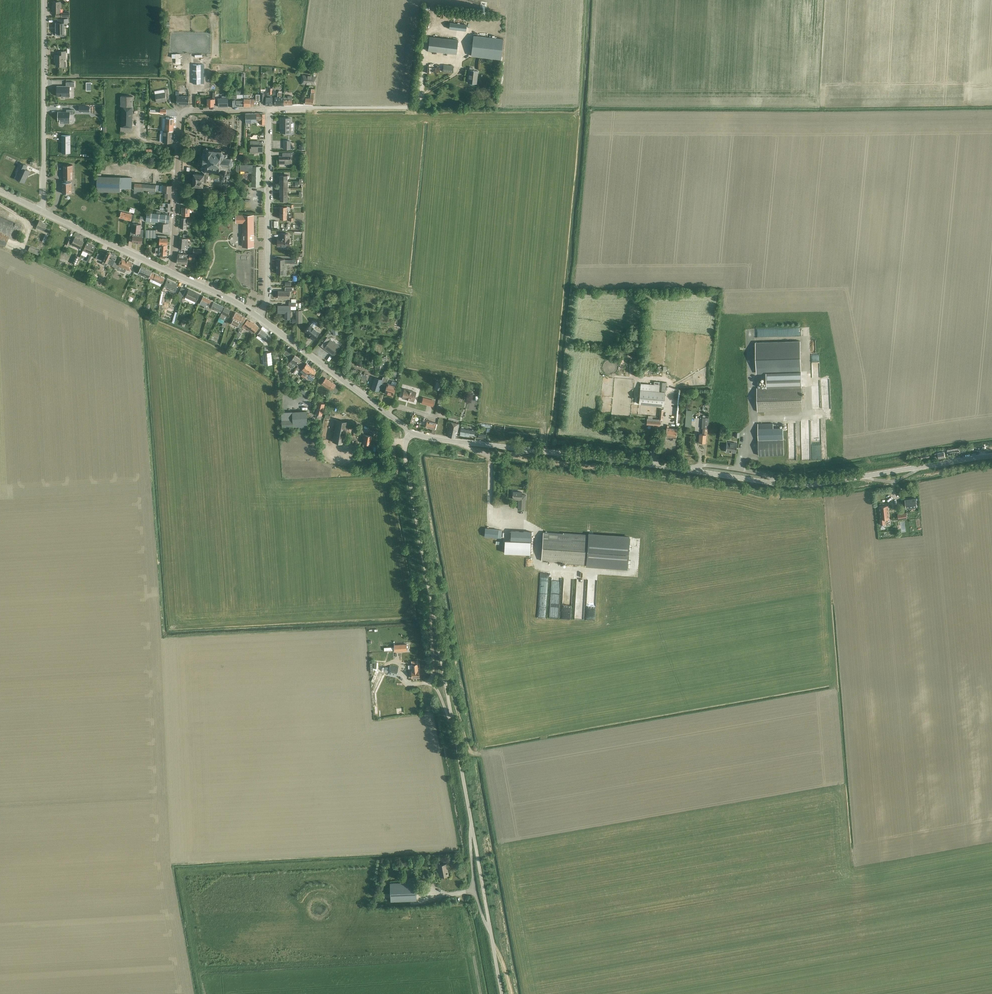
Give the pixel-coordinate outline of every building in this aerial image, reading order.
[(69,12),(60,12),(60,2),(53,2),(53,13),(56,13),(56,17),(69,17),(69,12)] [(68,18),(58,19),(58,23),(57,23),(57,36),(65,36),(64,23),(68,23),(68,18)] [(471,56),(501,59),(503,39),(474,35),(471,56)] [(456,54),(458,40),(430,37),(428,51),(456,54)] [(56,66),(62,66),(62,67),(66,67),(66,62),(64,62),(64,58),(66,58),(66,51),(58,51),(58,55),(55,55),(55,62),(56,62),(56,66)] [(204,84),(204,65),(193,65),(193,84),(204,84)] [(468,82),(476,83),(478,71),(473,70),(473,67),(470,67),(468,82)] [(315,85),(317,77),(316,77),(316,72),(314,72),(314,76),(302,75),(302,84),(315,85)] [(57,86),(57,96),(58,96),(62,96),(65,96),(65,97),(67,97),(69,97),(69,96),(70,96),(70,90),(70,89),(70,86),(71,86),(75,86),(75,85),(75,82),(70,82),(66,82),(66,84),(66,86),(62,86),(57,86)] [(165,92),(155,94),(157,102),(167,100),(166,98),(169,98),(168,89),(164,89),(165,92)] [(315,93),(315,89),(311,89),(311,93),(310,98),(306,98),(305,104),(313,104),(314,93),(315,93)] [(189,104),(189,96),(179,96),(179,91),(176,91),(176,96),(177,96),(177,104),(189,104)] [(275,97),(275,105),(284,105),(284,97),(282,97),(282,93),(278,93),(278,97),(275,97)] [(248,95),(244,94),(244,106),(250,106),(255,106),(255,99),(250,99),(250,97),(248,97),(248,95)] [(236,99),(236,95),(228,95),(228,98),(228,106),(236,106),(236,99)] [(133,133),(134,96),(122,96),(122,106),(121,132),(133,133)] [(284,97),(284,105),(292,105),(292,96),(288,96),(288,98),(286,98),(286,97),(284,97)] [(228,106),(228,98),(218,98),(218,107),(228,106)] [(58,112),(58,116),(58,120),(60,120),(64,120),(65,120),(65,122),(65,123),(67,123),(70,123),(70,120),(70,117),(70,114),(72,114),(73,114),(73,112),(73,110),(70,110),(67,110),(67,112),(63,112),(58,112)] [(260,113),(246,114),(246,123),(246,125),(246,126),(250,126),(249,122),(257,122),(257,121),(260,121),(260,125),(265,125),(265,113),(260,113)] [(166,118),(165,130),(173,131),(174,118),(166,118)] [(286,119),(281,119),(281,121),(283,121),(283,124),(281,124),(280,132),(285,132),(290,132),(290,127),(293,127),(293,123),(291,123),(291,118),(286,118),(286,119)] [(173,131),(163,130),(163,142),(173,143),(173,131)] [(62,135),(62,139),(62,141),(62,142),(62,147),(62,153),(67,153),(71,153),(70,153),(70,148),(70,142),(71,142),(71,141),(70,141),(70,137),(70,136),(70,135),(71,135),(65,135),(62,135)] [(260,141),(259,141),(250,141),(250,144),(252,144),(251,148),(250,148),(250,153),(262,153),(262,155),(263,155),(263,144),(260,144),(260,141)] [(207,175),(208,176),(209,170),(211,171),(212,171),(212,172),(215,172),(216,172),(216,171),(220,171),(220,176),(225,176),(224,177),(232,178),(233,170),(230,170),(231,167),(231,166),(233,164),(234,165),(234,164),(233,164),(233,161),(234,160),(233,160),(231,158),(232,157),(231,157),(231,158),(228,157),(227,154),(228,154),(227,153),(227,154),(224,154),(227,151),(225,148),(222,151),(222,150),(221,151),(218,151),(218,150),(217,150),(214,149),(214,150),(213,150),(209,150),(207,148),(207,147),(207,148),(204,149),(203,149),(204,150),(204,152),(203,152),(202,156),(201,156),(201,164),(202,164),(202,167),(202,170),(201,170),(202,170),(205,172),(205,174),(205,175),(207,175)] [(284,156),(279,156),(279,164),(292,164),(292,160),(291,160),(291,157),(292,157),(292,153),(284,153),(284,156)] [(28,176),(30,171),(26,169),(27,165),(20,162),(18,166),(21,167),(16,178),(24,182),(27,176),(28,176)] [(240,164),(236,164),(236,171),(240,171),(249,171),(249,173),(252,173),(252,186),(261,186),(261,166),(256,166),(256,165),(240,164)] [(73,179),(73,165),(63,165),(63,179),(64,179),(64,182),(62,182),(62,193),(72,193),(71,182),(70,182),(70,179),(73,179)] [(205,174),(194,173),(193,186),(199,187),(198,187),(197,191),(213,192),(214,188),(209,187),(209,186),(206,186),(205,187),(203,187),(204,182),(206,183),(207,175),(205,175),(205,174)] [(97,191),(120,192),(120,188),(131,188),(132,177),(97,176),(97,178),(94,178),(93,184),(97,184),(97,191)] [(159,191),(160,185),(135,183),(134,193),(143,194),(143,190),(156,191),(159,191)] [(160,192),(163,192),(165,192),(165,199),(171,199),(172,185),(161,184),(161,187),(160,187),(160,192)] [(170,211),(171,203),(164,203),(164,206),(161,206),(160,206),(160,210),(163,211),(163,212),(166,212),(166,211),(170,211)] [(197,211),(197,207),(189,207),(189,208),(182,207),(182,215),(189,215),(189,209),(192,210),(192,211),(197,211)] [(131,220),(133,214),(121,211),(120,217),(131,220)] [(168,232),(170,215),(161,214),(156,213),(147,212),(146,223),(157,224),(157,222),(159,222),(158,230),(168,232)] [(243,247),(253,246),(253,235),(252,235),(252,221),(253,221),(253,215),(236,215),(236,222),(244,222),(244,235),(243,235),(243,247)] [(22,226),(0,216),(0,242),(6,245),(9,238),(15,241),(22,226)] [(191,221),(191,218),(187,217),(181,217),(180,228),(186,228),(187,221),(191,221)] [(39,220),(36,227),(35,229),(46,234),(42,241),(45,243),(49,235),(49,234),(51,229),(46,227),(47,224),(39,220)] [(141,229),(141,224),(133,223),(133,224),(132,223),(131,232),(135,233),(135,236),(133,235),(132,242),(142,243),(143,236),(143,234),(143,230),(141,229)] [(289,246),(289,239),(288,239),(288,234),(282,234),(282,239),(278,239),(278,246),(289,246)] [(167,235),(158,235),(158,237),(160,238),(159,244),(168,244),(168,238),(167,238),(167,235)] [(81,249),(84,241),(75,237),(73,241),(71,240),(72,239),(68,238),(66,244),(69,245),(70,244),(81,249)] [(187,249),(188,245),(188,240),(190,240),(190,238),(180,238),(179,249),(187,249)] [(92,254),(95,247),(87,242),(81,254),(86,257),(88,252),(92,254)] [(168,245),(167,245),(160,245),(160,248),(156,248),(155,254),(167,255),(168,245)] [(38,255),(40,250),(30,246),(28,250),(38,255)] [(115,267),(116,265),(117,263),(114,262),(117,256),(108,251),(106,254),(101,251),(97,259),(103,262),(102,264),(106,266),(107,264),(110,265),(110,263),(113,264),(112,266),(115,267)] [(187,264),(188,254),(178,253),(177,263),(187,264)] [(118,265),(116,265),(115,267),(116,269),(125,273),(127,268),(130,270),(134,263),(122,258),(118,265)] [(285,259),(277,259),(277,274),(285,274),(285,263),(298,263),(298,260),(285,260),(285,259)] [(151,278),(154,273),(152,272),(141,267),(137,265),(134,271),(149,278),(149,277),(151,278)] [(154,273),(151,278),(162,284),(165,278),(154,273)] [(167,279),(164,287),(170,290),(170,291),(174,293),(174,292),(178,284),(167,279)] [(183,296),(186,289),(183,288),(182,287),(178,296),(182,298),(183,296)] [(278,291),(278,298),(290,298),(290,291),(292,291),(292,287),(285,287),(285,291),(278,291)] [(186,289),(183,296),(185,298),(185,299),(195,304),(200,294),(189,289),(188,290),(186,289)] [(203,296),(200,303),(205,306),(204,308),(209,310),(211,307),(214,301),(203,296)] [(224,306),(214,301),(211,307),(209,310),(209,311),(211,312),(212,310),(217,313),(218,311),(221,312),(224,306)] [(296,302),(291,302),(289,302),(289,306),(278,306),(278,313),(285,313),(285,319),(290,319),(290,313),(291,313),(291,309),(296,309),(296,302)] [(227,316),(230,310),(225,307),(219,317),(225,320),(227,316)] [(246,318),(236,312),(233,317),(232,319),(231,324),(240,328),(246,318)] [(255,333),(259,327),(251,321),(250,322),(247,320),(243,326),(246,328),(247,327),(255,333)] [(312,323),(310,325),(308,328),(308,327),(307,328),(307,329),(305,331),(311,336),(310,337),(313,340),(320,332),(314,328),(316,325),(316,324),(315,323),(315,322),(314,322),(313,322),(312,323)] [(258,335),(256,337),(263,342),(265,340),(268,342),(272,337),(261,329),(257,334),(258,335)] [(327,337),(321,346),(324,348),(334,355),(339,348),(340,347),(331,339),(327,337)] [(801,340),(756,341),(757,373),(767,373),(802,372),(801,340)] [(290,359),(293,354),(287,349),(283,354),(290,359)] [(263,353),(264,364),(272,364),(271,352),(263,353)] [(300,359),(295,355),(288,364),(293,368),(296,364),(300,359)] [(304,378),(312,367),(307,363),(300,372),(303,373),(301,376),(304,378)] [(317,371),(312,367),(304,378),(306,380),(308,377),(312,381),(315,377),(313,376),(317,371)] [(802,387),(802,372),(767,373),(767,387),(767,388),(802,387)] [(385,385),(387,378),(383,377),(382,379),(375,377),(371,388),(379,391),(381,383),(385,385)] [(336,393),(340,388),(336,385),(326,378),(322,384),(336,393)] [(388,383),(385,393),(393,395),(396,384),(397,381),(392,380),(391,383),(388,382),(388,383)] [(820,409),(829,409),(828,380),(820,380),(820,409)] [(664,406),(665,392),(659,391),(660,385),(641,383),(639,404),(664,406)] [(309,398),(312,393),(303,387),(300,392),(309,398)] [(758,412),(802,410),(802,387),(767,388),(757,388),(758,412)] [(410,400),(414,401),(416,392),(405,389),(402,398),(406,399),(410,400)] [(321,419),(325,404),(318,402),(315,414),(318,414),(317,418),(321,419)] [(293,429),(307,428),(307,411),(281,412),(282,428),(293,427),(293,429)] [(709,417),(703,417),(702,428),(703,428),(702,434),(699,434),(699,442),(700,442),(700,443),(702,443),(702,442),(705,443),(706,434),(707,435),(708,422),(709,417)] [(344,444),(348,422),(337,420),(333,442),(344,444)] [(436,423),(427,420),(424,420),(422,424),(426,425),(425,427),(432,429),(431,433),(435,434),(436,430),(435,429),(436,423)] [(810,459),(820,459),(819,431),(809,432),(809,420),(800,421),(801,460),(810,460),(810,459)] [(457,433),(459,423),(447,421),(446,427),(450,428),(448,436),(455,438),(456,432),(457,433)] [(784,455),(783,428),(774,428),(773,423),(758,424),(759,455),(784,455)] [(676,437),(677,429),(669,428),(669,425),(667,425),(666,436),(676,437)] [(461,428),(460,434),(460,436),(469,437),(470,435),(474,436),(475,431),(461,428)] [(361,439),(361,441),(364,441),(363,443),(370,445),(372,436),(363,434),(363,438),(362,438),(361,439)] [(736,453),(737,443),(727,442),(726,447),(725,447),(725,450),(726,450),(726,452),(736,453)] [(526,495),(522,495),(522,492),(513,492),(513,499),(519,499),(519,505),(519,508),(524,509),(525,500),(526,500),(526,495)] [(916,498),(905,499),(906,504),(907,508),(917,507),(916,498)] [(880,519),(881,525),(886,524),(885,519),(890,518),(888,505),(880,506),(881,519),(880,519)] [(485,536),(498,538),(499,529),(485,528),(485,536)] [(531,531),(511,531),(511,541),(505,541),(505,553),(530,553),(531,531)] [(587,566),(599,567),(627,569),(630,536),(589,533),(589,535),(543,532),(541,561),(587,564),(587,566)] [(537,617),(543,617),(546,579),(539,578),(537,617)] [(582,588),(576,588),(574,618),(582,618),(584,594),(582,594),(582,588)] [(570,593),(563,592),(562,618),(569,618),(570,593)] [(409,665),(408,665),(408,668),(409,669),(412,669),(412,671),(411,671),(412,678),(420,677),(419,670),(418,670),(417,661),(411,661),(412,664),(409,665)] [(382,668),(382,670),(382,671),(385,671),(385,672),(388,673),(388,675),(396,677),(399,668),(390,666),(390,668),(386,667),(386,668),(384,667),(382,668)] [(376,670),(371,681),(377,683),(373,692),(373,706),(375,705),(375,693),(384,674),(382,673),(376,670)] [(440,877),(448,875),(446,864),(440,865),(440,863),(435,863),(436,868),(438,867),(440,877)] [(391,901),(417,900),(416,878),(407,878),(407,882),(390,883),(391,901)]
